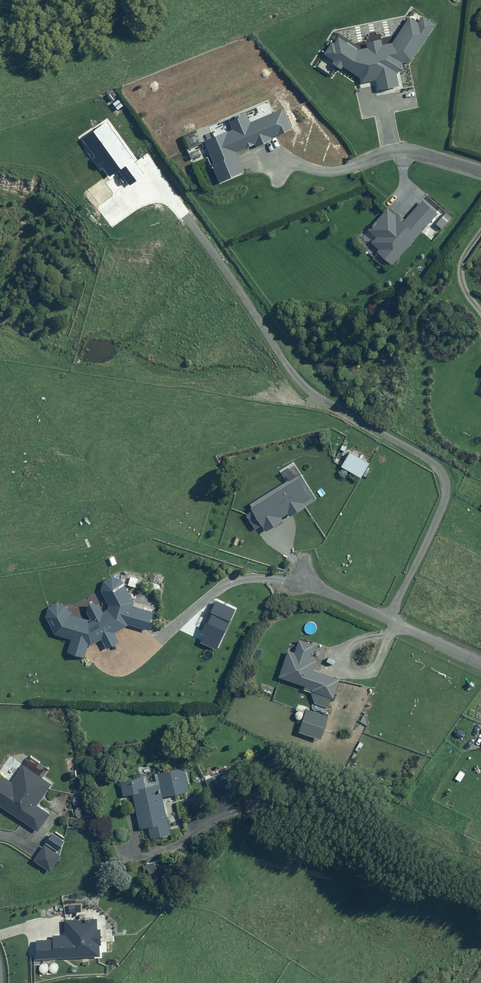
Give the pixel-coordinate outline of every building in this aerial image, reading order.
[(415,22),(407,16),(389,42),(380,44),(378,38),(365,41),(366,47),(355,50),(336,36),(331,43),(329,41),(321,52),(331,59),(329,62),(339,69),(341,66),(358,78),(358,83),(375,82),(375,88),(396,86),(394,70),(401,70),(401,62),(410,60),(432,24),(420,15),(415,22)] [(280,108),(279,109),(247,122),(244,113),(228,120),(231,128),(202,140),(212,163),(208,164),(215,181),(241,170),(233,152),(253,143),(254,145),(270,139),(269,137),(289,129),(280,108)] [(389,264),(433,215),(436,213),(421,199),(403,218),(394,210),(391,214),(384,207),(365,228),(374,235),(369,240),(378,249),(375,252),(389,264)] [(368,462),(345,449),(336,465),(359,477),(368,462)] [(250,509),(243,514),(252,528),(258,525),(262,532),(281,521),(279,516),(285,513),(287,516),(314,500),(298,472),(246,502),(250,509)] [(47,606),(42,615),(52,634),(70,638),(65,652),(82,656),(87,644),(98,639),(104,649),(118,643),(113,633),(126,625),(145,632),(151,611),(133,605),(119,580),(109,574),(101,577),(98,588),(107,606),(100,610),(95,600),(85,601),(86,611),(87,618),(71,614),(65,606),(55,600),(47,606)] [(313,643),(296,638),(292,650),(285,648),(276,677),(308,687),(307,691),(315,693),(314,696),(328,701),(329,698),(331,698),(337,679),(312,671),(315,659),(309,657),(313,643)] [(36,832),(48,815),(36,806),(50,785),(22,765),(10,782),(0,774),(0,806),(36,832)] [(135,784),(132,775),(117,779),(120,796),(130,794),(137,829),(144,827),(147,840),(170,835),(161,798),(189,792),(184,767),(156,773),(157,779),(135,784)] [(59,858),(41,844),(30,859),(48,872),(59,858)] [(161,854),(142,859),(147,881),(166,876),(161,854)] [(36,938),(36,957),(96,956),(96,945),(98,945),(98,928),(95,928),(95,918),(63,918),(63,933),(51,934),(51,937),(36,938)]
